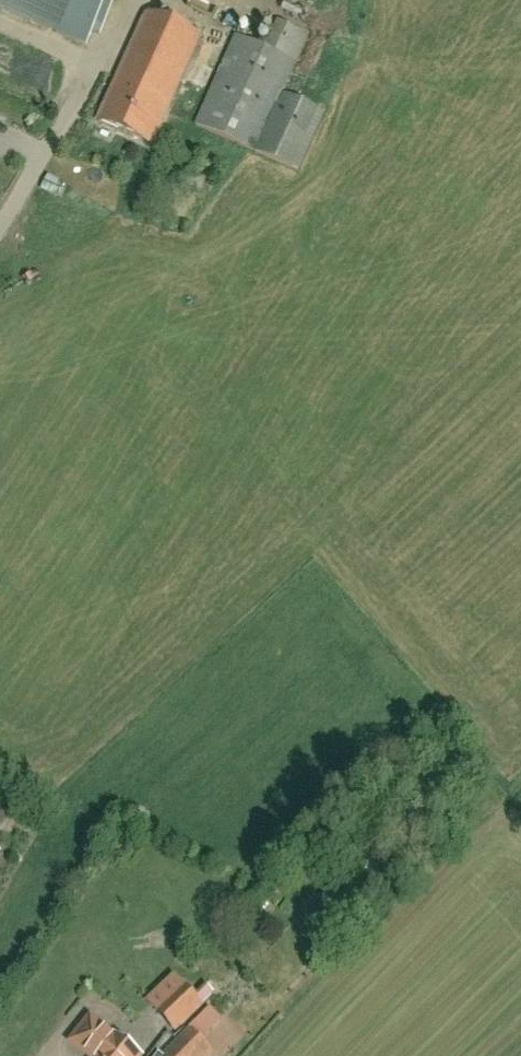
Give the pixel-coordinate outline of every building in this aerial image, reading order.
[(89,46),(93,36),(101,39),(118,0),(0,0),(0,7),(89,46)] [(148,13),(98,121),(150,145),(200,37),(148,13)] [(292,169),(318,111),(280,94),(307,36),(278,23),(265,50),(234,36),(194,125),(292,169)] [(429,778),(420,787),(433,800),(442,791),(429,778)] [(176,1034),(204,1007),(182,983),(153,1011),(176,1034)] [(201,1042),(220,1022),(210,1012),(191,1032),(188,1030),(164,1055),(206,1055),(211,1051),(201,1042)] [(115,1036),(113,1037),(89,1019),(70,1043),(87,1055),(140,1055),(115,1036)]
